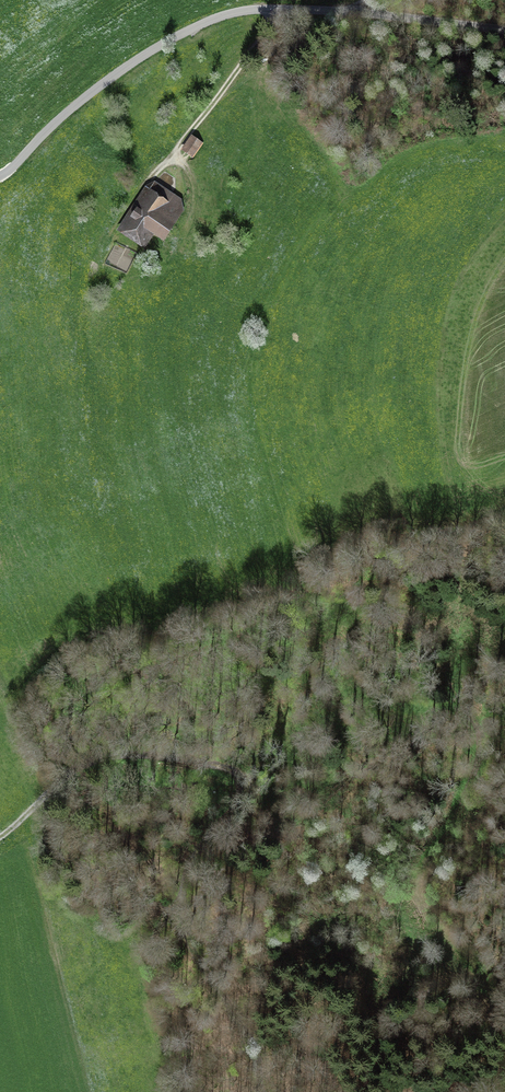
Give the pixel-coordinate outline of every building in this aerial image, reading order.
[(193,156),(203,145),(194,138),(185,150),(193,156)] [(191,212),(151,189),(123,235),(153,253),(163,238),(172,244),(191,212)]
